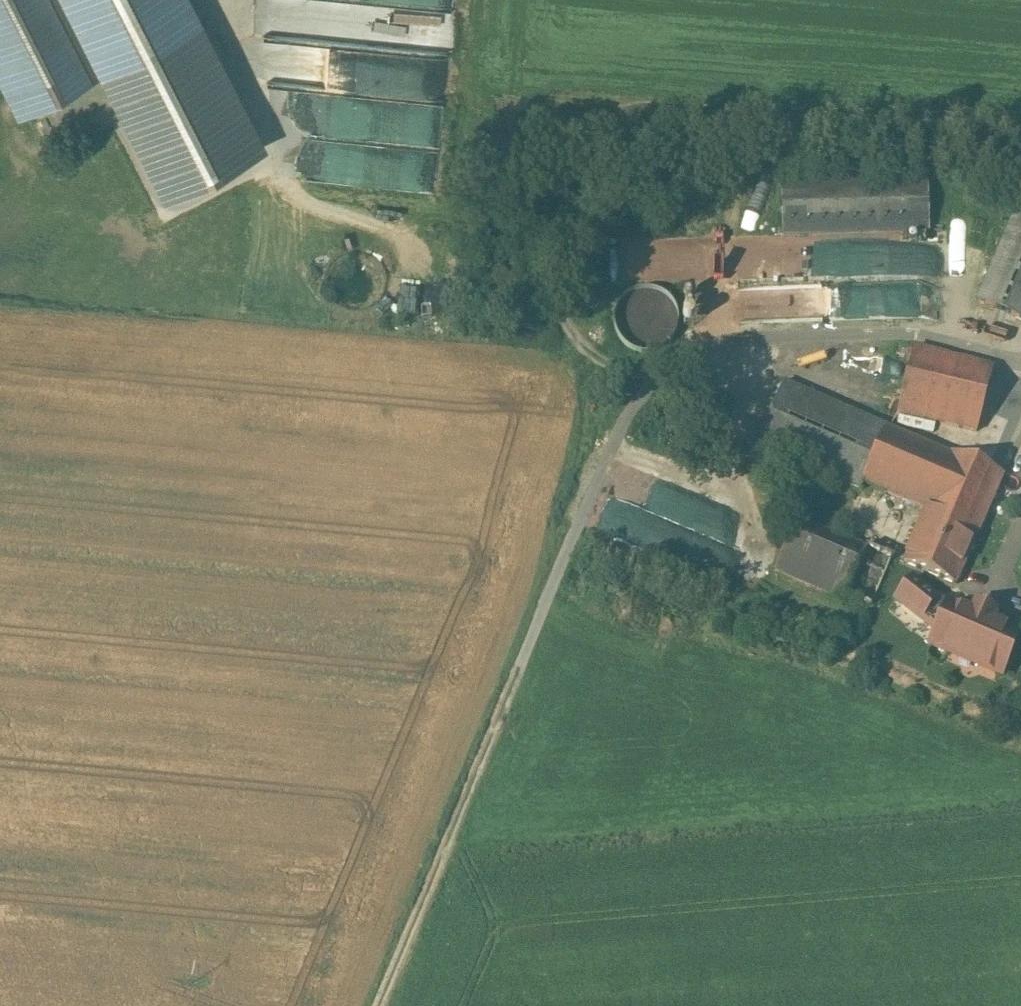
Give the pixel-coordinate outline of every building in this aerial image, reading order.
[(19,115),(103,73),(66,0),(0,0),(0,78),(19,115)] [(194,0),(66,0),(103,73),(165,196),(267,145),(194,0)] [(268,31),(328,36),(331,0),(270,0),(268,31)] [(926,178),(781,183),(783,237),(928,232),(926,178)] [(977,303),(1020,321),(1020,219),(1014,216),(977,303)] [(613,244),(614,275),(630,274),(628,243),(613,244)] [(648,291),(637,293),(627,298),(620,307),(616,318),(616,330),(620,341),(628,349),(639,354),(650,354),(660,350),(669,343),(675,333),(676,322),(674,310),(668,300),(659,294),(648,291)] [(922,291),(774,291),(774,319),(922,319),(922,291)] [(992,369),(914,349),(898,415),(976,434),(992,369)] [(885,429),(783,385),(757,447),(860,491),(862,485),(861,484),(885,430),(885,429)] [(885,429),(885,430),(861,484),(925,512),(949,456),(885,429)] [(925,512),(903,565),(955,588),(1003,478),(950,456),(949,456),(925,512)] [(865,550),(798,521),(796,520),(795,522),(796,522),(775,572),(844,602),(845,600),(870,610),(891,560),(866,550),(865,550)] [(935,603),(911,583),(895,603),(934,634),(936,635),(947,608),(935,603)] [(972,617),(948,607),(947,608),(936,635),(930,648),(1000,678),(1018,637),(990,624),(992,619),(975,611),(972,617)]
